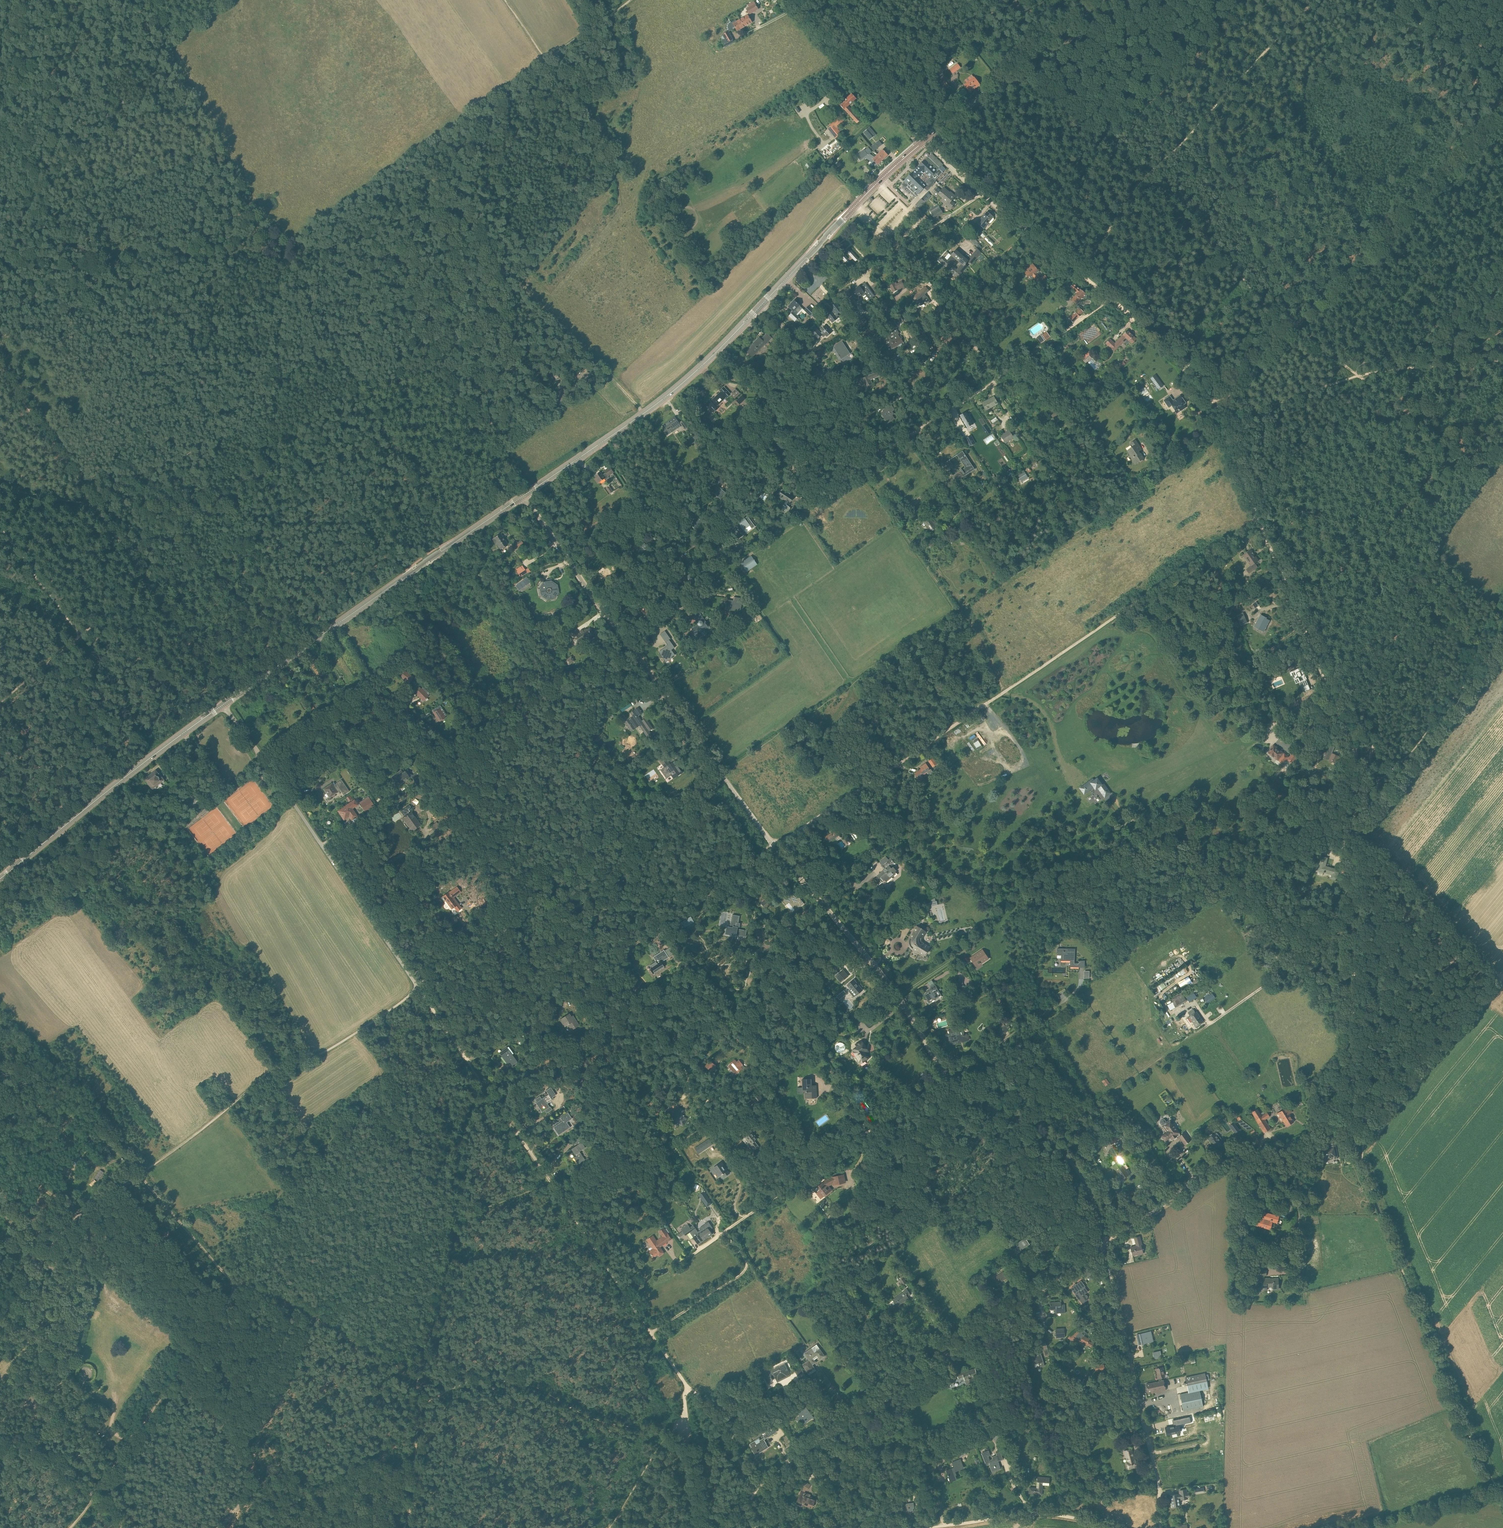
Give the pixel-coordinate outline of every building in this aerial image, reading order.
[(755,4),(746,9),(750,14),(758,9),(755,4)] [(752,22),(748,15),(740,19),(745,27),(752,22)] [(728,27),(729,28),(730,30),(735,27),(737,31),(745,27),(740,19),(737,21),(736,20),(731,23),(730,23),(730,24),(729,25),(728,26),(728,27)] [(733,40),(729,32),(728,32),(725,34),(723,35),(725,39),(723,41),(725,45),(733,40)] [(949,70),(952,74),(961,68),(958,63),(949,70)] [(974,77),(964,85),(970,92),(980,85),(974,77)] [(946,89),(949,86),(943,79),(940,82),(946,89)] [(857,123),(861,120),(848,106),(856,98),(852,94),(839,105),(844,110),(850,115),(857,123)] [(838,129),(842,125),(846,121),(842,115),(829,125),(832,128),(829,131),(835,138),(841,133),(838,129)] [(870,127),(864,132),(870,140),(876,135),(870,127)] [(879,140),(871,147),(874,151),(882,144),(879,140)] [(870,154),(872,152),(870,149),(868,150),(867,148),(858,155),(857,155),(861,161),(865,158),(870,154)] [(878,155),(883,160),(888,155),(885,152),(884,151),(883,149),(878,155)] [(875,166),(877,164),(878,165),(883,160),(878,155),(875,157),(872,155),(870,154),(865,158),(867,159),(870,160),(872,161),(874,163),(875,166)] [(940,168),(939,168),(934,163),(928,157),(919,166),(917,168),(916,169),(915,170),(913,172),(901,184),(915,197),(924,188),(927,191),(930,188),(934,183),(936,180),(943,172),(939,169),(940,168)] [(942,201),(950,208),(954,204),(951,201),(955,196),(953,194),(952,194),(944,188),(941,191),(938,188),(933,194),(937,197),(939,194),(944,199),(942,201)] [(928,192),(921,198),(925,202),(931,195),(928,192)] [(921,198),(915,205),(919,209),(925,202),(921,198)] [(932,208),(929,210),(931,214),(934,219),(938,216),(943,213),(939,208),(934,212),(932,208)] [(991,223),(994,220),(994,218),(993,218),(994,217),(987,211),(977,223),(978,223),(975,226),(977,228),(975,231),(979,233),(983,228),(984,228),(989,222),(990,223),(991,223)] [(855,266),(850,262),(853,259),(855,262),(858,259),(849,249),(846,252),(851,257),(848,259),(844,255),(841,258),(852,269),(855,266)] [(977,249),(972,255),(977,259),(981,253),(977,249)] [(963,256),(960,253),(956,250),(953,253),(951,252),(950,254),(949,253),(945,258),(944,257),(943,258),(941,257),(939,260),(938,261),(949,270),(953,265),(952,264),(956,259),(959,261),(963,256)] [(970,260),(969,261),(972,264),(977,259),(972,255),(969,259),(970,260)] [(953,266),(950,270),(959,277),(962,273),(968,266),(966,264),(969,261),(965,257),(963,256),(959,261),(962,263),(957,269),(953,266)] [(1039,271),(1032,263),(1026,268),(1028,270),(1024,272),(1030,279),(1033,276),(1041,286),(1045,283),(1045,282),(1048,279),(1045,275),(1041,278),(1037,273),(1039,271)] [(831,284),(834,288),(840,283),(837,279),(831,284)] [(899,291),(905,288),(902,281),(897,284),(896,282),(894,283),(890,285),(893,292),(895,294),(899,292),(899,291)] [(869,300),(875,296),(871,290),(866,283),(862,286),(861,287),(860,286),(851,292),(856,299),(864,293),(869,300)] [(1071,300),(1077,305),(1082,299),(1082,300),(1084,299),(1086,297),(1086,295),(1085,295),(1086,294),(1073,283),(1070,287),(1077,293),(1071,300)] [(918,306),(926,300),(927,302),(930,300),(925,294),(929,291),(926,287),(913,297),(917,302),(916,303),(918,306)] [(906,305),(902,299),(892,305),(895,310),(899,308),(899,309),(906,305)] [(789,316),(792,318),(795,321),(798,317),(796,315),(803,308),(794,300),(791,303),(792,304),(789,307),(793,311),(789,316)] [(837,314),(842,310),(836,303),(831,307),(835,311),(834,312),(837,316),(839,316),(837,314)] [(811,316),(816,312),(809,305),(805,310),(811,316)] [(856,308),(852,311),(856,318),(860,316),(856,308)] [(1069,318),(1073,322),(1084,312),(1079,308),(1074,314),(1073,313),(1069,318)] [(837,316),(834,312),(833,313),(832,311),(827,315),(833,322),(837,318),(837,317),(837,316)] [(906,319),(913,330),(917,327),(919,322),(921,320),(916,312),(906,319)] [(893,320),(896,324),(903,320),(901,316),(893,320)] [(824,333),(826,334),(827,336),(832,332),(826,325),(821,330),(822,331),(821,333),(822,335),(824,333)] [(822,335),(821,333),(815,327),(810,332),(817,339),(822,335)] [(881,330),(879,327),(867,334),(869,337),(881,330)] [(886,329),(887,332),(881,335),(884,339),(883,339),(884,341),(885,341),(888,347),(890,346),(892,349),(903,342),(898,334),(899,333),(895,327),(892,329),(890,327),(886,329)] [(923,330),(923,331),(922,329),(916,332),(922,342),(923,344),(929,340),(923,330)] [(1137,339),(1127,330),(1123,335),(1115,344),(1110,339),(1106,343),(1114,351),(1126,338),(1132,344),(1137,339)] [(1042,333),(1036,337),(1041,344),(1045,340),(1046,341),(1050,337),(1046,332),(1043,334),(1042,333)] [(774,340),(772,338),(767,333),(761,339),(759,337),(754,342),(755,343),(747,351),(752,357),(765,343),(766,344),(769,341),(771,343),(774,340)] [(850,353),(842,342),(834,347),(841,359),(850,353)] [(820,358),(826,350),(822,347),(817,356),(820,358)] [(1081,358),(1083,360),(1092,352),(1090,350),(1081,358)] [(754,360),(750,364),(755,368),(758,364),(754,360)] [(1095,371),(1098,367),(1091,360),(1088,363),(1095,371)] [(1125,360),(1115,369),(1117,372),(1128,362),(1125,360)] [(864,384),(867,390),(875,387),(873,384),(872,384),(870,380),(880,376),(878,372),(863,378),(865,383),(864,384)] [(1163,386),(1156,374),(1150,378),(1158,389),(1163,386)] [(731,394),(728,391),(724,387),(720,391),(721,392),(718,395),(717,396),(717,395),(717,396),(716,397),(715,397),(715,398),(714,398),(711,401),(710,400),(705,404),(707,406),(706,406),(708,408),(708,407),(713,412),(718,408),(716,407),(726,397),(727,398),(731,394)] [(567,394),(564,390),(563,388),(558,391),(555,394),(557,398),(556,399),(558,403),(563,399),(562,397),(567,394)] [(742,396),(737,401),(740,404),(745,399),(742,396)] [(1172,405),(1176,411),(1180,409),(1181,411),(1185,407),(1183,404),(1185,403),(1180,396),(1176,398),(1177,399),(1174,402),(1170,396),(1164,400),(1169,407),(1172,405)] [(986,410),(998,404),(994,397),(993,397),(994,398),(993,398),(990,400),(989,399),(982,403),(986,410)] [(894,409),(891,405),(885,409),(886,410),(882,413),(888,423),(894,419),(892,415),(894,414),(892,411),(894,409)] [(1051,415),(1055,420),(1063,415),(1059,410),(1051,415)] [(967,412),(959,416),(966,428),(974,424),(967,412)] [(665,431),(667,435),(672,432),(670,429),(679,423),(675,417),(669,421),(669,422),(666,424),(666,423),(663,426),(666,430),(665,431)] [(684,420),(680,422),(685,429),(688,426),(684,420)] [(1005,443),(1014,437),(1009,431),(1001,436),(1005,443)] [(966,439),(970,446),(973,444),(975,443),(973,440),(971,436),(966,439)] [(1139,451),(1142,449),(1136,440),(1131,443),(1133,447),(1127,450),(1134,460),(1132,461),(1135,464),(1139,462),(1138,461),(1140,460),(1140,461),(1144,458),(1140,453),(1139,451)] [(957,481),(975,469),(963,451),(957,455),(965,467),(962,469),(961,468),(960,469),(961,470),(952,476),(954,480),(955,479),(957,481)] [(949,460),(944,463),(948,469),(953,465),(949,460)] [(609,477),(608,476),(614,472),(610,467),(604,471),(606,473),(603,475),(601,472),(595,476),(600,482),(605,478),(605,479),(606,479),(608,478),(609,477)] [(1025,475),(1019,478),(1021,483),(1028,480),(1025,475)] [(727,494),(723,491),(719,487),(716,490),(718,492),(716,494),(720,498),(723,494),(725,496),(727,494)] [(762,494),(759,498),(764,502),(770,493),(763,489),(760,493),(762,494)] [(789,503),(793,496),(784,490),(780,497),(786,501),(783,506),(784,506),(782,510),(787,513),(791,508),(787,505),(788,503),(789,503)] [(924,526),(926,524),(931,531),(929,532),(930,532),(939,526),(935,520),(933,522),(930,517),(932,516),(931,515),(921,522),(924,526)] [(736,525),(743,535),(746,533),(744,530),(750,525),(752,529),(755,526),(753,524),(755,523),(753,520),(752,521),(748,516),(745,518),(744,518),(740,520),(741,521),(739,523),(736,525)] [(700,523),(701,525),(703,523),(701,522),(697,518),(691,524),(695,528),(700,523)] [(501,549),(508,544),(500,533),(493,538),(494,539),(493,540),(495,543),(496,543),(501,549)] [(916,541),(920,546),(929,540),(925,535),(916,541)] [(512,544),(515,549),(520,546),(520,545),(523,543),(521,540),(518,542),(517,541),(512,544)] [(641,552),(648,547),(644,542),(640,545),(640,547),(638,548),(641,552)] [(722,551),(719,546),(711,551),(715,556),(712,558),(714,561),(719,557),(717,554),(720,552),(722,554),(724,553),(722,551)] [(1247,570),(1256,564),(1255,563),(1259,561),(1252,550),(1244,555),(1251,566),(1247,569),(1247,570)] [(751,556),(741,563),(747,571),(757,564),(751,556)] [(601,579),(598,581),(598,583),(605,581),(606,582),(611,580),(608,573),(619,570),(617,564),(607,567),(605,561),(599,563),(603,576),(600,577),(601,579)] [(1256,564),(1247,570),(1249,573),(1258,567),(1256,564)] [(516,570),(520,577),(527,572),(527,574),(530,571),(528,568),(525,570),(522,566),(516,570)] [(720,578),(723,581),(729,576),(727,573),(720,578)] [(688,582),(690,584),(692,583),(694,581),(689,575),(685,578),(688,582)] [(519,590),(530,582),(527,578),(515,585),(519,590)] [(547,599),(554,598),(555,598),(554,598),(558,592),(557,585),(551,581),(544,582),(540,588),(541,595),(547,599)] [(718,588),(717,587),(718,587),(714,582),(705,589),(708,592),(711,589),(713,591),(715,589),(716,590),(718,588)] [(742,602),(741,602),(742,598),(735,597),(735,600),(734,600),(728,599),(725,611),(732,612),(732,611),(735,611),(736,609),(741,610),(742,602)] [(650,611),(651,610),(648,606),(647,607),(647,606),(642,610),(646,616),(651,613),(650,611)] [(698,624),(699,625),(692,629),(697,635),(705,630),(706,632),(710,630),(706,624),(707,624),(699,612),(693,616),(697,621),(698,622),(698,623),(698,624)] [(1241,625),(1248,622),(1244,613),(1237,616),(1241,625)] [(1268,620),(1264,618),(1261,616),(1255,626),(1259,628),(1261,624),(1265,626),(1268,620)] [(590,638),(595,635),(590,628),(587,630),(586,629),(578,634),(575,629),(570,632),(574,638),(573,639),(576,643),(574,644),(576,647),(578,646),(576,643),(580,640),(581,641),(588,636),(590,638)] [(668,643),(660,649),(666,659),(675,653),(672,648),(671,648),(675,645),(669,638),(671,637),(669,634),(664,637),(668,643)] [(569,665),(575,661),(571,656),(566,660),(569,665)] [(318,665),(321,663),(318,658),(309,663),(319,678),(324,674),(323,671),(322,672),(318,665)] [(1310,690),(1300,666),(1289,669),(1292,676),(1293,676),(1295,680),(1299,679),(1305,692),(1310,690)] [(409,682),(413,677),(405,672),(401,677),(409,682)] [(423,700),(428,696),(429,694),(423,688),(422,689),(421,689),(417,693),(423,700)] [(622,706),(620,708),(622,710),(624,708),(625,711),(632,706),(629,701),(622,706)] [(439,721),(443,718),(445,717),(440,709),(441,708),(440,705),(434,709),(436,711),(434,713),(439,721)] [(648,737),(652,735),(649,731),(653,728),(652,727),(646,718),(641,721),(640,720),(641,719),(639,716),(643,713),(639,707),(630,713),(633,717),(625,722),(631,731),(639,725),(648,737)] [(366,726),(364,722),(361,724),(359,721),(353,724),(355,728),(352,730),(352,731),(347,734),(349,738),(355,734),(358,732),(359,733),(365,729),(364,728),(366,726)] [(376,735),(371,728),(362,733),(365,738),(371,734),(372,734),(373,736),(376,735)] [(1292,763),(1299,755),(1295,751),(1290,756),(1291,756),(1290,758),(1274,745),(1270,749),(1271,750),(1269,753),(1283,764),(1287,759),(1292,763)] [(1332,753),(1329,760),(1337,763),(1340,757),(1332,753)] [(670,765),(667,760),(663,755),(659,759),(667,770),(665,771),(668,776),(670,775),(671,774),(674,778),(678,775),(678,774),(682,771),(677,765),(678,764),(676,761),(670,765)] [(931,769),(930,770),(927,765),(924,767),(923,765),(920,767),(921,769),(915,773),(920,781),(924,778),(922,776),(927,772),(928,774),(930,774),(932,773),(932,771),(931,769)] [(405,771),(404,772),(402,769),(391,777),(395,782),(397,781),(397,780),(400,784),(410,777),(405,771)] [(145,779),(153,789),(152,789),(155,792),(165,783),(155,771),(145,779)] [(415,783),(419,780),(420,779),(420,778),(421,777),(418,773),(417,773),(416,773),(411,776),(415,783)] [(1083,785),(1079,788),(1084,794),(1093,787),(1095,789),(1095,790),(1097,789),(1098,788),(1105,798),(1111,793),(1101,779),(1100,781),(1097,777),(1091,782),(1090,780),(1085,784),(1084,785),(1083,785)] [(340,790),(344,795),(349,791),(341,779),(336,783),(336,784),(335,784),(334,782),(331,783),(332,784),(324,789),(326,793),(328,792),(331,797),(338,792),(338,791),(340,790)] [(199,802),(197,799),(195,797),(196,797),(195,796),(194,796),(191,791),(180,799),(187,807),(189,805),(191,808),(199,802)] [(361,804),(365,811),(374,805),(368,797),(359,802),(360,804),(361,804)] [(352,820),(357,816),(352,808),(358,805),(354,800),(338,811),(341,815),(342,814),(345,818),(349,816),(352,820)] [(1022,812),(1015,801),(1009,804),(1017,815),(1022,812)] [(413,830),(420,825),(411,812),(410,810),(412,809),(409,805),(401,811),(404,815),(405,816),(403,818),(413,830)] [(444,818),(437,823),(436,822),(430,826),(434,832),(440,828),(447,823),(444,818)] [(857,838),(858,837),(855,833),(856,831),(855,829),(853,830),(851,827),(848,830),(851,835),(854,840),(857,838)] [(830,834),(825,837),(830,843),(836,838),(838,840),(841,838),(836,831),(830,835),(830,834)] [(1328,858),(1323,857),(1322,856),(1318,871),(1332,874),(1331,879),(1337,880),(1340,870),(1326,866),(1328,858)] [(885,880),(887,883),(893,878),(892,877),(894,876),(895,877),(898,875),(895,872),(896,871),(893,867),(891,868),(890,867),(895,863),(891,858),(881,866),(884,869),(877,876),(879,878),(879,879),(881,877),(884,880),(884,881),(885,880)] [(452,909),(454,907),(457,911),(461,908),(453,897),(461,892),(457,887),(450,892),(449,892),(443,896),(443,897),(441,898),(444,902),(446,901),(452,909)] [(801,906),(804,904),(801,900),(800,900),(797,896),(795,897),(793,894),(784,901),(787,904),(789,902),(795,910),(800,905),(801,906)] [(765,899),(761,903),(765,909),(768,907),(771,904),(771,903),(770,901),(769,901),(767,902),(765,899)] [(740,916),(732,915),(730,927),(729,927),(729,929),(728,933),(731,934),(733,935),(733,934),(744,936),(746,936),(747,930),(737,929),(738,926),(739,927),(739,923),(738,923),(739,920),(740,916)] [(681,923),(683,928),(694,922),(691,917),(681,923)] [(924,931),(922,929),(918,927),(911,938),(910,939),(910,940),(910,942),(910,943),(910,944),(911,946),(912,947),(913,948),(914,948),(924,955),(928,949),(919,944),(918,938),(921,937),(924,931)] [(1079,963),(1075,963),(1075,949),(1057,948),(1057,955),(1061,955),(1061,961),(1061,960),(1070,961),(1070,967),(1085,967),(1085,961),(1079,960),(1079,963)] [(656,961),(649,966),(654,974),(665,966),(661,962),(669,957),(664,950),(654,957),(656,961)] [(988,958),(982,950),(973,957),(971,959),(976,966),(988,958)] [(1263,960),(1267,967),(1273,964),(1269,957),(1263,960)] [(848,976),(843,970),(838,974),(843,981),(848,976)] [(848,991),(854,997),(856,996),(863,990),(854,979),(847,985),(850,990),(848,991)] [(1192,982),(1190,983),(1193,988),(1195,986),(1194,986),(1200,982),(1197,979),(1192,982)] [(1196,988),(1199,993),(1208,987),(1205,982),(1196,988)] [(1188,985),(1181,989),(1184,993),(1191,989),(1188,985)] [(941,994),(939,991),(937,988),(933,990),(931,988),(926,991),(927,993),(926,994),(929,1000),(935,997),(935,998),(941,994)] [(840,998),(846,993),(843,990),(837,996),(840,998)] [(1186,998),(1189,1002),(1196,998),(1193,993),(1186,998)] [(1204,999),(1207,1003),(1215,998),(1212,993),(1209,995),(1208,994),(1205,997),(1206,998),(1204,999)] [(1167,1005),(1170,1010),(1186,1001),(1182,994),(1171,1000),(1172,1002),(1167,1005)] [(1196,1027),(1204,1022),(1196,1011),(1195,1012),(1193,1009),(1192,1010),(1192,1009),(1190,1010),(1191,1011),(1188,1013),(1190,1016),(1189,1016),(1196,1027)] [(571,1030),(579,1025),(574,1017),(572,1018),(569,1014),(560,1020),(564,1026),(568,1024),(571,1030)] [(1005,1025),(1001,1027),(1005,1033),(1008,1031),(1008,1030),(1010,1029),(1009,1027),(1008,1025),(1011,1022),(1009,1019),(1004,1022),(1006,1025),(1005,1026),(1005,1025)] [(969,1039),(967,1035),(967,1033),(963,1034),(961,1026),(948,1030),(949,1034),(947,1035),(948,1038),(949,1037),(951,1043),(959,1040),(958,1039),(962,1038),(963,1041),(969,1039)] [(864,1061),(870,1057),(863,1047),(865,1046),(862,1040),(861,1040),(856,1044),(858,1047),(853,1050),(857,1057),(856,1058),(860,1065),(864,1062),(864,1061)] [(843,1043),(840,1042),(837,1043),(836,1045),(835,1047),(836,1050),(838,1052),(840,1052),(843,1052),(845,1050),(845,1047),(844,1045),(843,1043)] [(510,1061),(512,1064),(516,1061),(507,1047),(500,1053),(502,1056),(503,1056),(504,1057),(508,1062),(507,1063),(510,1061)] [(705,1067),(712,1072),(717,1066),(710,1060),(705,1067)] [(737,1062),(735,1060),(730,1063),(737,1072),(742,1068),(743,1069),(745,1067),(739,1060),(737,1062)] [(817,1098),(816,1089),(816,1085),(812,1085),(811,1079),(802,1079),(803,1092),(805,1092),(805,1098),(817,1098)] [(548,1094),(536,1102),(542,1112),(545,1110),(547,1113),(551,1110),(547,1103),(553,1099),(552,1097),(555,1095),(550,1087),(546,1090),(548,1094)] [(1121,1100),(1116,1093),(1112,1095),(1117,1102),(1121,1100)] [(758,1104),(763,1100),(760,1095),(754,1099),(758,1104)] [(653,1113),(657,1115),(663,1104),(659,1101),(653,1113)] [(1289,1114),(1292,1112),(1288,1106),(1278,1113),(1287,1126),(1294,1122),(1289,1114)] [(677,1124),(677,1123),(683,1126),(687,1118),(681,1116),(684,1110),(679,1107),(675,1115),(673,1114),(670,1120),(670,1121),(677,1124)] [(1267,1113),(1262,1116),(1257,1108),(1251,1112),(1256,1119),(1261,1128),(1264,1133),(1270,1129),(1268,1124),(1264,1120),(1269,1116),(1267,1113)] [(553,1127),(558,1135),(570,1127),(567,1122),(572,1119),(568,1112),(560,1117),(562,1121),(553,1127)] [(1160,1121),(1159,1123),(1161,1125),(1162,1126),(1161,1126),(1166,1133),(1161,1136),(1165,1142),(1170,1138),(1172,1140),(1177,1136),(1176,1135),(1178,1134),(1179,1136),(1181,1135),(1180,1133),(1173,1123),(1173,1124),(1170,1120),(1166,1123),(1166,1121),(1165,1119),(1163,1119),(1160,1121)] [(1230,1126),(1235,1133),(1240,1130),(1234,1123),(1230,1126)] [(755,1141),(757,1139),(752,1133),(751,1134),(748,1131),(746,1132),(749,1136),(747,1137),(752,1143),(749,1145),(752,1149),(757,1144),(755,1141)] [(1107,1137),(1111,1143),(1119,1137),(1115,1131),(1107,1137)] [(1184,1132),(1178,1136),(1184,1145),(1190,1141),(1184,1132)] [(1216,1149),(1223,1143),(1215,1133),(1208,1138),(1216,1149)] [(712,1144),(709,1139),(695,1148),(699,1153),(712,1144)] [(574,1157),(579,1164),(585,1160),(579,1151),(585,1147),(581,1142),(571,1149),(575,1155),(576,1154),(577,1155),(574,1157)] [(1337,1154),(1337,1150),(1335,1143),(1331,1143),(1332,1148),(1325,1150),(1324,1145),(1320,1146),(1323,1161),(1327,1160),(1326,1158),(1329,1158),(1329,1159),(1330,1159),(1331,1159),(1332,1158),(1332,1157),(1335,1157),(1335,1159),(1338,1158),(1337,1154)] [(1126,1170),(1122,1164),(1123,1163),(1118,1156),(1113,1160),(1116,1163),(1113,1166),(1117,1171),(1118,1173),(1116,1174),(1120,1180),(1124,1177),(1124,1176),(1125,1175),(1126,1177),(1131,1173),(1128,1169),(1126,1170)] [(729,1173),(722,1162),(716,1166),(717,1167),(715,1169),(720,1175),(722,1174),(723,1174),(724,1177),(729,1173)] [(819,1190),(824,1196),(830,1191),(826,1185),(828,1184),(834,1181),(836,1180),(837,1184),(844,1182),(843,1175),(833,1177),(825,1181),(814,1189),(817,1192),(819,1190)] [(1144,1182),(1137,1186),(1141,1191),(1147,1187),(1144,1182)] [(707,1206),(712,1202),(708,1197),(703,1200),(707,1206)] [(1277,1222),(1278,1217),(1264,1213),(1262,1218),(1264,1219),(1263,1221),(1256,1219),(1255,1224),(1270,1228),(1272,1221),(1277,1222)] [(701,1230),(698,1232),(699,1233),(704,1240),(712,1234),(710,1230),(713,1228),(708,1222),(700,1228),(701,1230)] [(693,1225),(690,1227),(688,1224),(681,1229),(682,1231),(676,1235),(679,1239),(685,1235),(686,1235),(690,1232),(698,1244),(704,1240),(699,1233),(698,1232),(693,1225)] [(662,1245),(671,1239),(668,1233),(667,1233),(664,1228),(660,1231),(663,1236),(657,1241),(653,1236),(647,1239),(654,1249),(650,1251),(653,1255),(657,1252),(659,1256),(664,1252),(660,1247),(662,1246),(662,1245)] [(1143,1253),(1141,1246),(1142,1245),(1140,1236),(1134,1237),(1136,1246),(1131,1247),(1133,1255),(1139,1253),(1140,1254),(1143,1253)] [(1016,1244),(1020,1250),(1029,1244),(1025,1238),(1016,1244)] [(1043,1263),(1049,1260),(1046,1254),(1045,1254),(1042,1249),(1044,1247),(1040,1242),(1035,1245),(1037,1248),(1037,1249),(1042,1257),(1039,1258),(1043,1263)] [(1007,1271),(1011,1268),(1007,1261),(1003,1263),(1007,1271)] [(1096,1270),(1092,1265),(1082,1273),(1085,1278),(1096,1270)] [(998,1284),(1007,1277),(1003,1272),(994,1278),(998,1284)] [(1266,1278),(1264,1278),(1261,1279),(1261,1284),(1257,1284),(1258,1291),(1267,1290),(1267,1287),(1273,1287),(1273,1289),(1278,1289),(1278,1278),(1266,1279),(1266,1278)] [(1082,1290),(1082,1289),(1085,1286),(1081,1281),(1071,1288),(1076,1294),(1076,1295),(1082,1303),(1088,1299),(1088,1297),(1087,1295),(1085,1295),(1084,1295),(1080,1290),(1082,1290)] [(905,1300),(907,1299),(909,1298),(907,1296),(910,1294),(907,1289),(903,1291),(904,1292),(893,1300),(897,1306),(901,1303),(905,1300)] [(1065,1312),(1065,1304),(1061,1305),(1061,1301),(1050,1302),(1051,1309),(1055,1309),(1055,1313),(1065,1312)] [(1084,1336),(1086,1332),(1081,1325),(1067,1337),(1082,1344),(1082,1343),(1092,1347),(1094,1344),(1089,1341),(1090,1339),(1084,1336)] [(1149,1332),(1136,1335),(1139,1345),(1152,1342),(1149,1332)] [(820,1359),(825,1356),(817,1344),(804,1353),(808,1358),(806,1359),(807,1361),(803,1364),(808,1373),(815,1368),(812,1364),(816,1362),(814,1359),(818,1357),(820,1359)] [(1045,1366),(1044,1363),(1040,1350),(1038,1351),(1038,1352),(1036,1353),(1032,1354),(1035,1365),(1039,1363),(1040,1367),(1045,1366)] [(785,1368),(780,1371),(778,1367),(763,1375),(768,1384),(767,1383),(773,1380),(774,1380),(773,1378),(775,1377),(777,1381),(790,1374),(788,1370),(786,1370),(785,1368)] [(1156,1369),(1159,1381),(1162,1380),(1161,1378),(1165,1377),(1163,1367),(1156,1369)] [(975,1382),(973,1377),(977,1376),(975,1368),(963,1372),(962,1371),(957,1373),(958,1378),(963,1377),(966,1385),(975,1382)] [(1185,1377),(1187,1385),(1207,1381),(1205,1373),(1185,1377)] [(1164,1380),(1162,1380),(1159,1381),(1146,1384),(1148,1392),(1153,1391),(1153,1393),(1160,1391),(1166,1390),(1164,1380)] [(1184,1411),(1203,1407),(1200,1390),(1180,1394),(1184,1411)] [(817,1407),(814,1403),(811,1399),(806,1402),(812,1410),(817,1407)] [(802,1423),(812,1415),(805,1406),(797,1412),(800,1416),(797,1418),(802,1423)] [(1204,1417),(1205,1421),(1219,1418),(1219,1420),(1223,1419),(1222,1413),(1218,1413),(1218,1414),(1204,1417)] [(1174,1425),(1165,1427),(1167,1435),(1180,1432),(1178,1424),(1191,1422),(1190,1415),(1177,1418),(1177,1421),(1173,1421),(1174,1425)] [(773,1425),(764,1430),(768,1437),(777,1432),(773,1425)] [(768,1437),(766,1434),(763,1436),(764,1437),(759,1441),(760,1442),(757,1444),(755,1440),(750,1444),(752,1447),(751,1447),(754,1453),(758,1451),(759,1453),(768,1447),(764,1440),(765,1439),(768,1437)] [(112,1448),(106,1441),(103,1444),(110,1451),(112,1448)] [(961,1445),(964,1451),(975,1447),(972,1441),(961,1445)] [(1124,1451),(1129,1468),(1137,1466),(1135,1459),(1134,1460),(1132,1449),(1124,1451)] [(1000,1452),(997,1453),(997,1455),(993,1457),(993,1459),(990,1460),(988,1456),(990,1455),(989,1450),(982,1453),(986,1464),(989,1463),(992,1471),(1001,1468),(1000,1466),(1005,1464),(1000,1452)] [(963,1467),(960,1459),(952,1462),(954,1467),(946,1470),(948,1475),(948,1476),(949,1476),(950,1480),(956,1477),(955,1475),(957,1475),(955,1471),(963,1467)] [(1029,1493),(1042,1494),(1043,1482),(1049,1482),(1050,1478),(1038,1477),(1037,1481),(1040,1482),(1039,1488),(1030,1487),(1029,1493)] [(805,1493),(807,1489),(807,1490),(810,1485),(805,1481),(802,1486),(804,1487),(803,1488),(802,1489),(802,1490),(802,1491),(801,1491),(797,1503),(802,1505),(803,1504),(810,1506),(809,1507),(811,1507),(812,1507),(815,1500),(809,1498),(810,1496),(806,1495),(807,1493),(805,1493)] [(1189,1492),(1187,1492),(1187,1489),(1179,1490),(1179,1494),(1171,1495),(1172,1507),(1180,1506),(1179,1499),(1180,1498),(1188,1497),(1190,1497),(1189,1492)] [(913,1506),(914,1506),(913,1503),(902,1504),(903,1511),(909,1510),(910,1512),(913,1511),(913,1506)]
